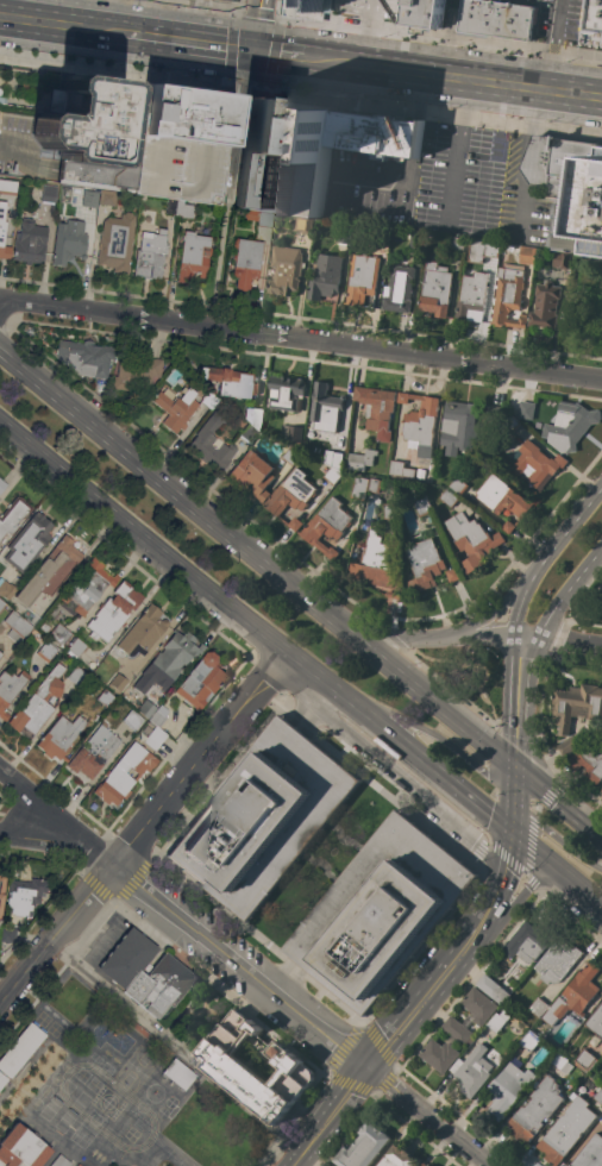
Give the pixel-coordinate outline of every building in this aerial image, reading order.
[(280,7),(281,0),(323,0),(321,12),(280,7)] [(409,24),(412,0),(445,0),(441,29),(409,24)] [(462,17),(464,0),(482,0),(535,7),(531,40),(488,35),(487,38),(457,33),(457,31),(460,17),(462,17)] [(579,32),(584,0),(601,0),(601,36),(579,32)] [(32,137),(36,112),(63,115),(65,94),(62,93),(65,74),(125,81),(123,96),(113,168),(61,161),(57,159),(58,151),(42,149),(32,137)] [(233,95),(226,145),(140,134),(145,100),(148,83),(233,95)] [(145,100),(123,96),(113,168),(61,161),(57,182),(133,193),(140,134),(145,100)] [(250,98),(336,109),(331,146),(328,164),(320,218),(302,215),(251,208),(236,207),(243,152),(250,98)] [(338,109),(383,117),(383,114),(395,117),(395,118),(415,120),(425,123),(419,158),(410,157),(405,156),(403,161),(400,161),(400,162),(396,162),(396,161),(388,159),(388,161),(376,159),(377,152),(333,146),(338,109)] [(140,134),(226,145),(219,203),(133,193),(140,134)] [(556,137),(600,143),(585,251),(565,249),(565,251),(552,250),(553,246),(548,246),(545,245),(551,232),(552,233),(554,220),(553,215),(552,213),(552,209),(553,207),(556,201),(548,200),(550,196),(547,196),(550,186),(532,183),(522,168),(534,134),(556,137)] [(600,143),(601,143),(601,254),(585,251),(600,143)] [(15,195),(0,192),(0,178),(18,181),(15,195)] [(43,183),(57,186),(56,202),(40,200),(43,183)] [(115,206),(100,203),(102,189),(118,192),(115,206)] [(96,207),(82,206),(84,190),(99,192),(96,207)] [(165,213),(168,199),(182,200),(180,215),(165,213)] [(10,259),(0,258),(0,200),(7,201),(4,221),(7,221),(4,245),(12,246),(10,259)] [(182,200),(184,200),(183,203),(195,205),(193,218),(182,217),(182,215),(180,215),(182,200)] [(272,227),(257,225),(258,220),(246,219),(245,215),(245,211),(247,209),(274,213),(272,227)] [(127,274),(113,271),(114,267),(96,264),(101,230),(102,230),(104,220),(108,217),(120,219),(121,213),(124,213),(126,212),(131,212),(132,214),(136,215),(127,274)] [(311,234),(302,233),(302,232),(294,231),(296,215),(313,218),(311,234)] [(44,261),(42,261),(42,263),(31,262),(31,265),(26,264),(26,261),(13,259),(17,232),(20,232),(21,220),(23,220),(23,217),(32,218),(32,221),(33,221),(33,225),(48,226),(44,261)] [(88,226),(87,239),(88,239),(87,245),(86,253),(87,255),(87,256),(87,258),(86,259),(84,259),(82,259),(81,258),(79,255),(74,255),(74,256),(71,258),(68,261),(67,259),(65,265),(52,264),(54,257),(52,257),(54,253),(58,222),(68,224),(68,226),(81,227),(81,226),(88,226)] [(351,244),(338,243),(339,226),(352,228),(351,244)] [(167,256),(165,256),(162,278),(151,277),(151,280),(143,278),(143,276),(133,275),(137,249),(139,249),(143,231),(158,233),(158,227),(168,228),(167,234),(168,234),(167,244),(168,244),(167,256)] [(209,247),(211,250),(211,253),(209,256),(206,277),(199,277),(200,272),(194,271),(193,277),(190,277),(189,282),(177,281),(180,262),(181,262),(184,230),(195,232),(195,234),(212,237),(209,247)] [(424,249),(409,247),(410,232),(426,233),(424,249)] [(259,277),(257,280),(252,278),(251,280),(252,280),(251,283),(250,289),(236,287),(238,277),(236,277),(233,275),(236,261),(233,258),(234,253),(236,252),(237,249),(234,247),(234,245),(234,240),(237,238),(264,242),(259,277)] [(498,258),(483,256),(483,257),(485,257),(484,263),(482,263),(482,264),(466,262),(470,239),(501,244),(498,258)] [(534,265),(519,263),(521,246),(537,249),(534,265)] [(567,270),(559,269),(559,268),(551,267),(553,251),(570,253),(567,270)] [(268,271),(275,272),(275,267),(270,267),(272,252),(302,257),(302,262),(305,262),(305,268),(302,268),(300,282),(297,292),(291,290),(290,296),(266,293),(266,288),(268,280),(268,271)] [(341,272),(338,294),(332,294),(331,296),(321,295),(320,301),(307,299),(311,280),(315,280),(319,253),(343,257),(341,272)] [(375,295),(365,294),(364,307),(347,305),(347,297),(346,296),(346,294),(349,294),(352,264),(351,264),(351,262),(352,262),(353,255),(380,258),(375,295)] [(449,305),(447,319),(435,316),(435,313),(419,311),(420,305),(419,305),(420,300),(421,301),(426,261),(438,263),(437,265),(449,268),(447,272),(452,274),(449,305)] [(494,309),(494,305),(493,305),(494,297),(495,299),(496,288),(495,288),(495,286),(497,286),(497,280),(496,280),(496,277),(497,277),(498,268),(504,268),(504,263),(523,267),(523,271),(523,275),(525,275),(523,280),(522,280),(522,282),(523,283),(523,289),(521,289),(520,299),(521,300),(521,303),(521,307),(520,307),(520,311),(513,309),(508,312),(508,319),(519,320),(519,313),(527,314),(525,328),(506,326),(501,327),(495,326),(491,322),(491,321),(490,321),(491,318),(493,318),(493,313),(491,312),(493,309),(494,309)] [(414,278),(412,278),(410,289),(412,289),(412,294),(410,294),(409,300),(412,300),(409,313),(382,309),(384,297),(383,297),(384,286),(388,287),(391,264),(415,268),(414,278)] [(488,274),(487,282),(489,282),(489,287),(487,286),(483,312),(483,311),(482,322),(466,320),(466,321),(454,320),(457,300),(459,301),(463,275),(474,276),(474,271),(488,274)] [(560,300),(558,299),(556,315),(557,315),(556,330),(527,326),(529,312),(534,312),(537,296),(534,295),(537,283),(544,284),(544,280),(551,281),(554,284),(553,286),(562,287),(560,300)] [(113,359),(109,358),(107,378),(94,377),(80,375),(56,357),(58,339),(83,343),(84,340),(89,339),(94,343),(94,345),(114,346),(113,359)] [(161,377),(152,376),(150,393),(114,388),(117,361),(143,364),(144,357),(163,359),(161,377)] [(250,397),(219,394),(221,381),(199,378),(201,365),(207,366),(207,365),(222,368),(222,366),(231,368),(231,370),(253,372),(252,382),(259,383),(257,395),(250,394),(250,397)] [(303,396),(295,395),(295,397),(299,397),(296,412),(269,408),(271,389),(269,388),(270,376),(282,377),(282,376),(288,377),(296,378),(296,380),(302,381),(301,383),(306,384),(303,396)] [(345,400),(344,401),(343,410),(330,408),(328,414),(336,415),(334,425),(327,425),(327,427),(309,424),(315,381),(327,383),(327,384),(328,384),(328,389),(327,389),(326,395),(340,397),(340,396),(340,395),(343,395),(344,395),(345,395),(345,396),(346,397),(346,399),(345,400)] [(188,419),(189,420),(187,422),(186,421),(184,422),(187,425),(182,430),(180,427),(176,433),(162,422),(169,413),(150,399),(151,396),(153,399),(164,385),(180,399),(189,387),(197,393),(193,399),(200,403),(188,419)] [(393,412),(390,412),(388,431),(391,431),(390,443),(376,440),(377,431),(366,428),(368,418),(365,418),(368,403),(360,403),(360,401),(355,400),(357,387),(396,391),(393,412)] [(211,409),(201,401),(209,390),(219,399),(211,409)] [(438,416),(435,416),(434,428),(433,427),(432,433),(433,433),(432,446),(431,458),(418,457),(419,449),(408,447),(409,439),(405,439),(405,435),(401,434),(401,432),(403,432),(405,422),(402,422),(403,420),(405,413),(410,413),(410,410),(420,412),(421,400),(408,399),(408,403),(399,403),(400,393),(428,395),(428,397),(439,399),(438,416)] [(479,416),(476,415),(475,425),(477,425),(476,430),(477,430),(475,452),(459,450),(459,447),(458,447),(457,457),(445,456),(446,446),(440,445),(443,432),(441,432),(443,418),(444,418),(446,401),(468,403),(468,402),(481,405),(479,416)] [(533,420),(519,418),(521,401),(535,403),(533,420)] [(560,401),(576,403),(576,402),(579,402),(579,405),(581,405),(588,410),(589,409),(590,410),(600,409),(601,419),(600,419),(601,421),(598,422),(594,424),(594,422),(592,422),(576,444),(577,451),(563,452),(547,441),(548,438),(543,437),(545,424),(554,426),(558,410),(560,401)] [(500,422),(487,420),(489,406),(502,407),(500,422)] [(227,446),(231,443),(232,445),(233,443),(237,445),(236,447),(238,449),(220,470),(207,460),(206,462),(201,458),(202,456),(189,445),(197,434),(196,433),(217,408),(226,416),(212,434),(217,438),(211,444),(217,449),(222,443),(227,446)] [(250,408),(264,409),(261,431),(247,420),(250,408)] [(513,433),(516,437),(510,443),(496,431),(510,414),(521,424),(513,433)] [(261,431),(261,432),(251,443),(240,433),(249,422),(247,421),(247,420),(261,431)] [(300,446),(287,444),(289,426),(302,427),(300,446)] [(563,469),(560,466),(540,490),(537,488),(537,489),(526,481),(527,479),(521,475),(520,477),(510,469),(514,464),(510,460),(528,439),(540,449),(539,451),(550,459),(552,458),(553,459),(558,453),(567,462),(563,469)] [(291,466),(282,458),(290,446),(301,455),(291,466)] [(264,489),(270,494),(262,503),(247,490),(246,491),(226,476),(250,447),(274,468),(270,472),(275,477),(264,489)] [(377,456),(374,455),(372,465),(364,464),(363,471),(347,469),(349,453),(365,456),(366,449),(378,451),(377,456)] [(325,463),(326,450),(334,451),(334,452),(344,453),(341,470),(332,466),(325,463)] [(414,477),(389,474),(391,459),(405,460),(403,468),(415,469),(414,477)] [(343,472),(333,485),(322,477),(332,466),(341,470),(343,472)] [(313,491),(315,494),(313,497),(312,495),(312,496),(312,497),(308,501),(308,500),(306,503),(307,504),(301,512),(296,507),(295,509),(288,503),(277,516),(263,506),(276,490),(281,484),(282,485),(297,468),(307,475),(308,474),(314,478),(309,483),(316,489),(313,491)] [(509,534),(501,528),(508,520),(514,525),(520,518),(506,507),(498,515),(493,510),(494,510),(490,507),(489,508),(484,504),(484,503),(476,496),(477,494),(476,493),(493,472),(509,485),(508,487),(509,488),(509,487),(531,504),(533,501),(534,502),(509,534)] [(363,500),(351,497),(356,476),(369,478),(363,500)] [(460,495),(450,487),(458,477),(468,485),(460,495)] [(371,478),(382,481),(380,493),(369,490),(371,478)] [(452,508),(439,497),(447,488),(459,497),(452,508)] [(27,514),(26,513),(23,519),(20,521),(19,520),(17,525),(18,526),(11,535),(6,532),(0,540),(0,515),(1,513),(2,514),(8,507),(7,506),(10,503),(11,503),(17,495),(19,497),(20,496),(24,499),(25,501),(33,508),(27,514)] [(419,516),(413,501),(426,495),(433,512),(419,516)] [(349,521),(351,522),(347,527),(346,526),(341,532),(343,533),(338,540),(332,535),(331,538),(324,533),(318,540),(330,548),(331,546),(339,553),(332,562),(325,554),(325,553),(313,545),(300,534),(312,519),(312,520),(318,513),(318,514),(332,496),(341,503),(339,507),(352,518),(349,521)] [(384,519),(383,503),(396,503),(397,519),(384,519)] [(48,533),(52,537),(23,573),(4,558),(11,550),(7,546),(33,514),(35,514),(37,510),(44,516),(54,525),(48,533)] [(496,546),(497,547),(484,556),(485,557),(482,558),(485,563),(465,576),(459,564),(466,559),(465,558),(469,557),(464,550),(462,552),(454,543),(456,541),(444,522),(462,510),(470,522),(475,519),(477,524),(479,522),(483,528),(484,528),(487,532),(490,537),(498,531),(504,541),(496,546)] [(296,532),(287,525),(294,516),(302,524),(296,532)] [(400,590),(366,583),(368,581),(362,578),(362,579),(349,577),(351,562),(359,564),(362,554),(365,554),(368,545),(366,544),(370,528),(378,531),(377,535),(382,537),(381,544),(389,545),(388,551),(390,552),(389,556),(387,554),(387,558),(389,558),(388,563),(394,564),(391,571),(396,572),(394,579),(402,581),(400,590)] [(14,597),(64,534),(74,540),(70,544),(83,554),(76,563),(77,564),(51,596),(50,595),(50,596),(48,594),(46,595),(44,593),(44,594),(40,591),(25,608),(14,597)] [(440,570),(441,573),(433,576),(437,585),(412,594),(408,582),(416,578),(406,550),(418,545),(416,543),(432,538),(435,547),(437,547),(441,560),(443,559),(446,568),(440,570)] [(113,587),(108,583),(101,593),(94,602),(93,601),(86,610),(77,603),(75,603),(73,601),(73,600),(64,593),(94,556),(105,565),(102,568),(113,576),(115,573),(121,577),(113,587)] [(449,583),(445,571),(457,568),(460,578),(449,583)] [(8,600),(0,594),(0,577),(10,584),(11,583),(18,589),(8,600)] [(133,610),(131,608),(128,612),(130,614),(124,621),(126,622),(123,627),(120,625),(115,632),(113,631),(111,634),(112,635),(107,642),(99,635),(95,640),(88,634),(92,629),(86,625),(92,619),(94,620),(96,616),(94,615),(100,608),(99,607),(102,603),(104,604),(109,596),(112,598),(115,594),(113,593),(123,579),(124,581),(125,581),(131,584),(130,585),(132,588),(132,587),(144,596),(133,610)] [(400,600),(384,596),(385,591),(401,594),(400,600)] [(143,656),(137,651),(133,656),(132,656),(131,657),(128,656),(117,646),(151,603),(163,613),(157,619),(161,621),(163,619),(165,619),(169,621),(169,623),(143,656)] [(24,638),(10,626),(10,627),(7,625),(7,623),(4,620),(13,609),(33,627),(24,638)] [(63,645),(49,634),(58,622),(73,633),(63,645)] [(18,644),(6,634),(11,628),(23,638),(18,644)] [(197,657),(194,653),(184,665),(183,663),(180,667),(181,669),(163,691),(142,673),(155,657),(153,656),(157,651),(158,652),(158,651),(161,653),(164,648),(162,647),(163,646),(162,645),(168,639),(174,632),(174,631),(175,629),(182,637),(187,631),(196,639),(193,644),(196,647),(201,642),(206,647),(197,657)] [(82,652),(83,653),(80,657),(79,656),(77,657),(68,648),(76,637),(87,645),(82,652)] [(48,663),(36,652),(46,640),(58,650),(48,663)] [(227,676),(199,710),(197,710),(195,709),(195,708),(193,706),(192,707),(189,704),(190,703),(183,697),(182,700),(173,692),(205,652),(211,651),(217,656),(217,662),(214,665),(227,676)] [(55,709),(30,740),(19,731),(18,732),(7,722),(18,709),(19,709),(57,662),(65,669),(58,678),(63,682),(59,697),(50,695),(45,701),(55,709)] [(77,685),(67,677),(76,665),(87,673),(77,685)] [(6,721),(0,717),(0,675),(4,670),(10,676),(12,672),(17,676),(23,670),(31,676),(4,710),(11,715),(6,721)] [(119,692),(109,684),(118,672),(128,681),(119,692)] [(582,684),(601,687),(601,724),(591,723),(591,720),(588,719),(589,708),(575,706),(572,707),(569,735),(559,734),(559,726),(556,726),(557,716),(554,716),(554,717),(553,716),(553,714),(552,711),(553,708),(554,707),(554,704),(552,704),(553,689),(569,691),(570,687),(581,688),(582,684)] [(106,707),(96,698),(106,688),(115,695),(106,707)] [(149,717),(138,709),(145,698),(157,707),(149,717)] [(134,731),(124,722),(124,721),(123,720),(131,709),(143,719),(134,731)] [(81,732),(69,746),(70,747),(63,756),(69,759),(67,761),(62,758),(59,760),(58,759),(58,760),(52,756),(51,757),(37,745),(65,710),(82,725),(79,729),(81,732)] [(156,725),(150,719),(157,710),(167,717),(158,727),(156,725)] [(281,715),(362,781),(249,921),(168,855),(281,715)] [(90,779),(82,773),(82,775),(79,771),(80,771),(79,770),(75,773),(67,766),(81,746),(82,747),(101,725),(121,740),(102,764),(104,764),(90,779)] [(168,734),(155,750),(142,740),(144,738),(145,739),(150,733),(148,732),(150,728),(152,729),(156,725),(158,727),(168,734)] [(581,747),(564,758),(556,746),(572,735),(581,747)] [(109,801),(107,804),(92,792),(100,783),(101,784),(107,776),(106,776),(107,775),(106,773),(108,770),(109,771),(134,741),(158,760),(152,769),(151,767),(149,771),(145,769),(128,790),(131,791),(125,800),(123,797),(115,805),(109,801)] [(596,742),(601,747),(601,779),(597,784),(584,773),(588,770),(582,764),(575,771),(567,760),(581,751),(583,752),(596,742)] [(365,1016),(284,951),(397,810),(478,876),(365,1016)] [(46,892),(42,892),(39,903),(35,902),(35,907),(13,903),(14,898),(8,897),(11,879),(31,882),(31,878),(48,880),(46,892)] [(543,951),(541,951),(533,961),(532,963),(529,963),(527,963),(526,961),(516,954),(512,959),(502,951),(526,921),(534,927),(538,926),(541,924),(544,926),(556,934),(543,951)] [(1,940),(0,940),(0,933),(1,927),(2,927),(6,927),(7,924),(13,926),(13,928),(17,928),(15,942),(1,940)] [(95,967),(131,926),(158,947),(140,970),(124,991),(95,967)] [(576,961),(558,983),(554,984),(551,982),(548,984),(539,978),(543,973),(534,967),(554,942),(558,945),(562,939),(573,948),(576,946),(584,952),(576,961)] [(140,970),(146,974),(165,951),(200,978),(190,990),(188,988),(173,1007),(161,1021),(124,991),(140,970)] [(560,1020),(559,1017),(552,1027),(541,1017),(576,977),(575,976),(578,970),(581,971),(590,960),(601,968),(590,980),(600,989),(582,1010),(585,1014),(583,1017),(572,1009),(570,1010),(569,1009),(560,1020)] [(502,1004),(476,984),(484,973),(510,995),(502,1004)] [(77,1018),(51,996),(68,976),(94,998),(77,1018)] [(498,1005),(481,1028),(474,1021),(468,1028),(472,1033),(471,1035),(476,1038),(469,1047),(464,1043),(463,1045),(458,1041),(453,1047),(460,1053),(444,1074),(435,1068),(434,1068),(431,1066),(432,1065),(419,1055),(432,1038),(443,1046),(451,1035),(440,1027),(450,1015),(460,1023),(470,1011),(460,1003),(474,986),(498,1005)] [(539,1017),(528,1009),(538,997),(548,1005),(539,1017)] [(58,1040),(32,1018),(50,998),(76,1020),(58,1040)] [(585,1024),(601,1003),(601,1038),(585,1024)] [(277,1124),(199,1061),(203,1055),(201,1053),(237,1009),(250,1021),(251,1020),(264,1029),(259,1035),(255,1030),(236,1054),(274,1085),(286,1070),(265,1053),(275,1041),(313,1071),(314,1079),(277,1124)] [(507,1021),(506,1021),(496,1033),(487,1026),(497,1014),(498,1015),(503,1009),(510,1015),(507,1021)] [(151,1041),(128,1023),(132,1018),(155,1036),(151,1041)] [(11,1078),(0,1069),(0,1059),(30,1021),(46,1035),(11,1078)] [(529,1029),(541,1039),(531,1052),(519,1042),(529,1029)] [(450,1070),(458,1058),(459,1059),(464,1062),(479,1042),(488,1048),(482,1057),(491,1065),(497,1059),(502,1064),(493,1076),(490,1074),(471,1099),(459,1089),(462,1086),(460,1085),(459,1083),(460,1080),(453,1074),(454,1073),(451,1071),(450,1070)] [(587,1073),(572,1062),(584,1048),(597,1059),(587,1073)] [(569,1060),(560,1071),(551,1062),(550,1061),(558,1052),(559,1053),(569,1060)] [(184,1090),(162,1072),(175,1058),(196,1074),(184,1090)] [(500,1122),(485,1111),(494,1102),(485,1095),(490,1089),(489,1087),(510,1061),(525,1073),(528,1068),(537,1076),(500,1122)] [(582,1082),(577,1078),(583,1071),(587,1074),(582,1082)] [(8,1078),(0,1089),(0,1072),(8,1078)] [(546,1121),(544,1120),(541,1122),(544,1124),(527,1145),(504,1127),(518,1112),(515,1111),(520,1105),(521,1107),(522,1105),(525,1108),(529,1101),(528,1099),(547,1074),(554,1079),(554,1080),(558,1084),(557,1084),(558,1085),(557,1087),(560,1090),(558,1095),(564,1098),(546,1121)] [(601,1087),(601,1088),(601,1105),(592,1097),(601,1087)] [(582,1135),(557,1165),(554,1165),(544,1158),(546,1154),(537,1147),(562,1115),(563,1116),(565,1112),(564,1112),(578,1095),(581,1097),(584,1093),(589,1098),(587,1101),(589,1103),(587,1108),(597,1116),(583,1133),(582,1131),(581,1135),(582,1135)] [(391,1137),(369,1165),(341,1165),(333,1160),(345,1146),(346,1146),(349,1145),(351,1147),(362,1134),(359,1133),(360,1130),(359,1129),(364,1122),(366,1124),(370,1120),(391,1137)] [(51,1151),(39,1165),(0,1165),(0,1145),(0,1142),(17,1122),(31,1134),(33,1131),(42,1139),(39,1140),(51,1151)] [(596,1131),(601,1136),(601,1165),(568,1165),(596,1131)] [(419,1161),(415,1165),(378,1165),(396,1143),(405,1151),(406,1149),(412,1154),(410,1155),(419,1161)] [(71,1162),(69,1165),(49,1165),(59,1153),(71,1162)]
